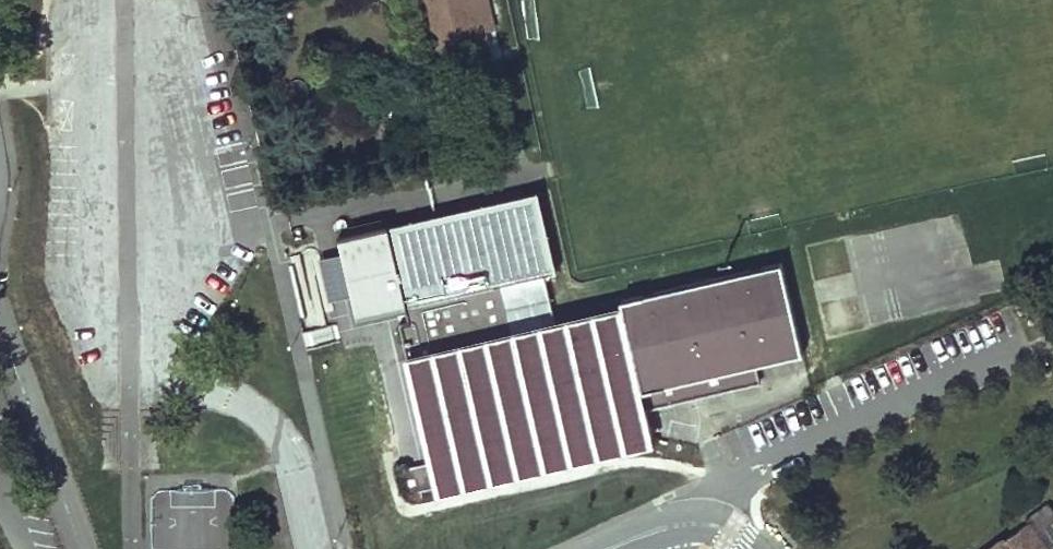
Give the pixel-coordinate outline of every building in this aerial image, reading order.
[(476,0),(422,0),(437,62),(488,50),(476,0)] [(555,270),(536,192),(335,238),(353,317),(404,305),(451,294),(544,273),(555,270)] [(556,324),(544,273),(451,294),(404,305),(407,321),(399,324),(400,329),(430,462),(403,469),(409,494),(653,435),(646,409),(690,398),(689,392),(698,390),(700,396),(759,381),(754,363),(802,351),(779,260),(619,299),(621,309),(556,324)] [(689,392),(690,398),(700,396),(698,390),(689,392)] [(990,548),(1045,548),(1035,532),(1052,519),(1052,512),(1046,503),(1027,516),(1029,520),(990,548)]
